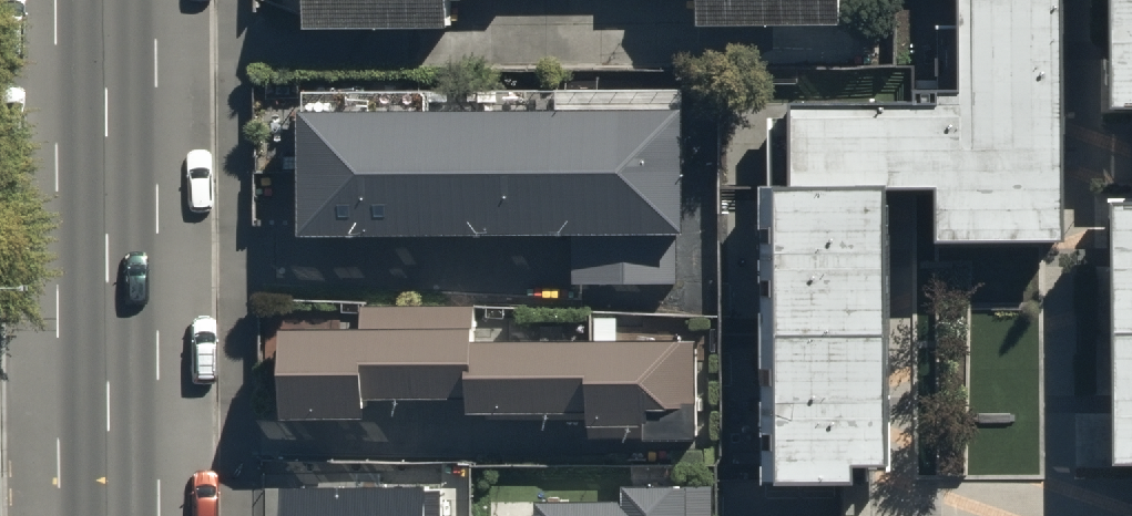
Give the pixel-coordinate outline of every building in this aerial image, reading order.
[(298,47),(437,47),(437,11),(451,11),(451,0),(298,0),(298,47)] [(839,44),(838,0),(675,0),(676,17),(692,17),(692,46),(839,44)] [(958,113),(780,115),(781,200),(763,200),(766,494),(851,493),(851,469),(890,468),(887,203),(935,203),(936,264),(1059,263),(1056,0),(957,0),(958,113)] [(1104,122),(1131,122),(1131,0),(1103,0),(1104,122)] [(675,132),(295,134),(295,252),(570,250),(570,297),(675,296),(675,132)] [(1109,474),(1131,474),(1131,217),(1109,217),(1109,474)] [(356,339),(279,339),(280,434),(360,434),(360,411),(467,410),(467,427),(582,426),(582,442),(640,441),(640,458),(693,457),(692,348),(472,349),(472,306),(356,307),(356,339)] [(279,496),(279,515),(446,515),(446,491),(279,496)] [(681,502),(622,501),(622,515),(681,515),(681,502)]
